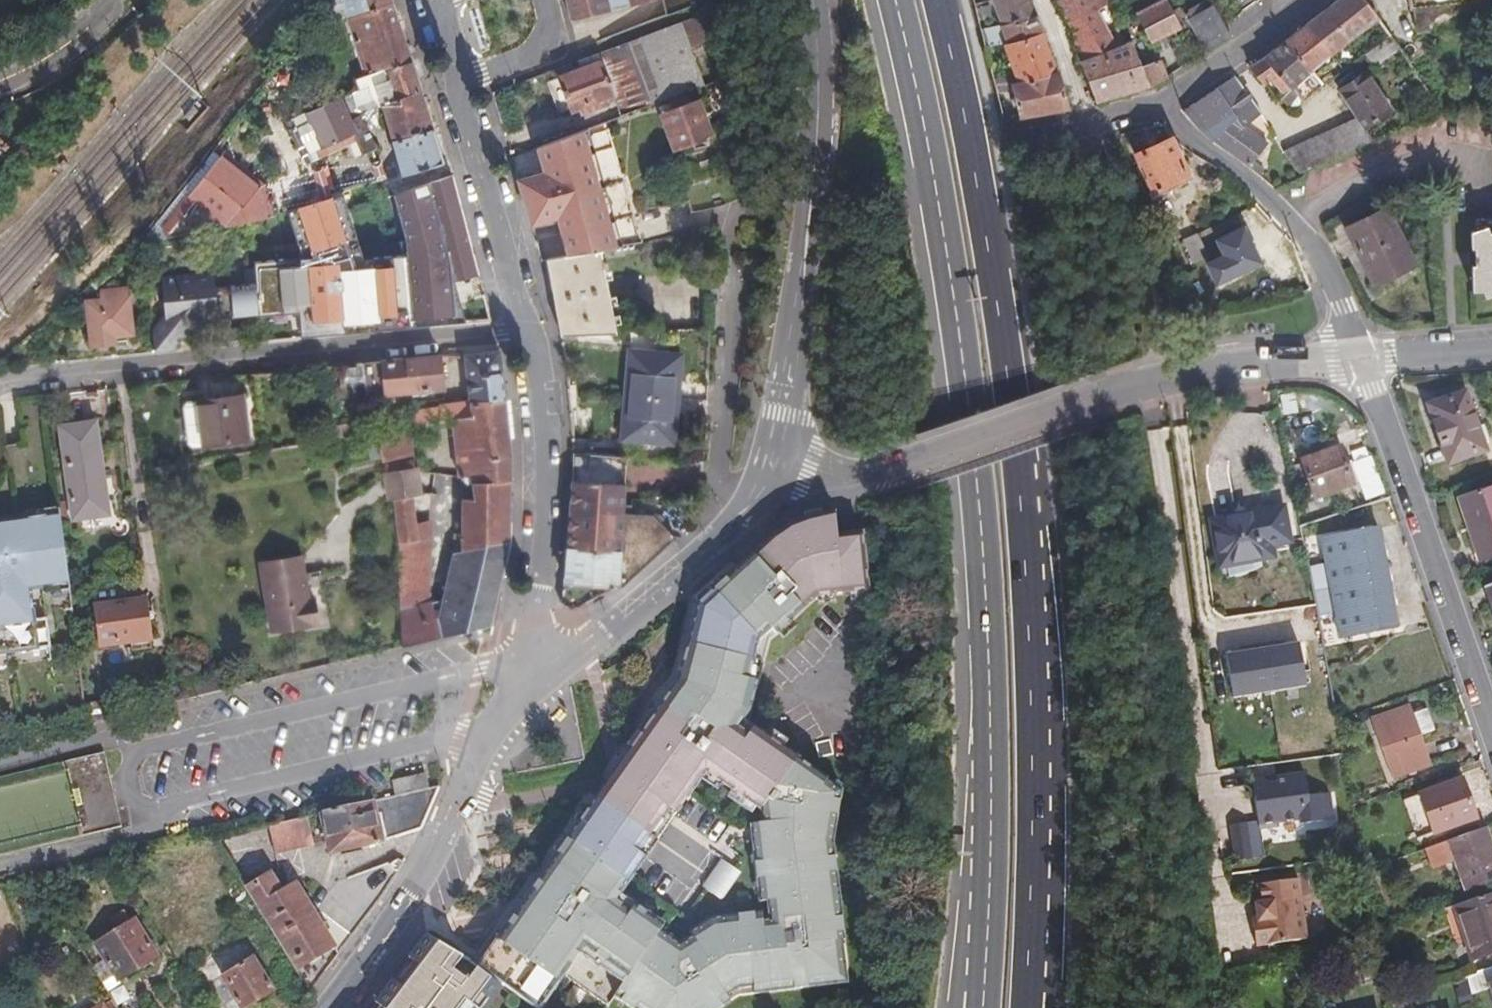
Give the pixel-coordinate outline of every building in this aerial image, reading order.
[(46,13),(61,0),(34,0),(46,13)] [(342,24),(387,8),(384,0),(335,0),(342,24)] [(570,23),(603,14),(601,6),(600,0),(564,0),(570,23)] [(658,0),(622,0),(622,1),(624,9),(653,2),(653,1),(655,1),(658,0)] [(685,10),(682,0),(658,0),(655,1),(659,20),(685,10)] [(1029,16),(1022,0),(1003,0),(988,5),(996,27),(1029,16)] [(1076,64),(1107,52),(1088,12),(1102,5),(1097,0),(1060,0),(1054,3),(1069,36),(1076,64)] [(1301,29),(1325,60),(1376,27),(1357,0),(1338,0),(1301,29)] [(1412,41),(1463,30),(1457,0),(1404,0),(1412,41)] [(1145,46),(1176,31),(1163,3),(1132,18),(1145,46)] [(387,8),(342,24),(358,74),(359,77),(405,64),(395,34),(387,8)] [(1223,42),(1206,10),(1184,22),(1200,55),(1223,42)] [(1003,47),(1037,36),(1029,16),(996,27),(1003,47)] [(615,118),(695,89),(685,62),(682,53),(675,36),(699,27),(696,18),(572,63),(575,69),(553,77),(561,100),(566,112),(581,106),(584,113),(610,103),(615,118)] [(675,36),(682,53),(705,44),(699,27),(675,36)] [(1278,46),(1314,89),(1336,74),(1329,65),(1325,60),(1301,29),(1278,46)] [(1012,85),(1051,76),(1037,36),(1003,47),(999,48),(1012,85)] [(1368,71),(1394,54),(1385,40),(1359,57),(1368,71)] [(1145,89),(1160,81),(1151,64),(1135,71),(1124,46),(1107,52),(1076,64),(1090,107),(1145,89)] [(1260,60),(1244,70),(1259,87),(1262,86),(1272,96),(1269,100),(1273,103),(1275,101),(1285,94),(1290,99),(1296,106),(1314,89),(1278,46),(1260,60)] [(1329,65),(1336,74),(1340,72),(1332,63),(1329,65)] [(359,77),(358,74),(347,78),(350,90),(363,83),(371,107),(374,106),(415,94),(412,85),(405,64),(359,77)] [(1008,94),(1016,119),(1061,112),(1051,76),(1012,85),(1007,87),(1008,94)] [(303,106),(289,113),(293,119),(302,115),(335,98),(350,90),(347,78),(302,100),(303,106)] [(1229,78),(1211,91),(1233,122),(1238,130),(1256,117),(1229,78)] [(1336,94),(1352,121),(1359,132),(1385,114),(1362,78),(1336,94)] [(363,83),(350,90),(335,98),(349,132),(360,128),(357,121),(371,107),(363,83)] [(721,86),(702,93),(710,115),(729,109),(721,86)] [(989,88),(992,97),(1008,94),(1007,87),(989,88)] [(1233,122),(1211,91),(1179,112),(1190,127),(1208,143),(1233,122)] [(438,165),(415,94),(374,106),(397,178),(438,165)] [(692,104),(703,100),(701,94),(690,98),(692,104)] [(1275,101),(1281,109),(1288,104),(1286,102),(1290,99),(1285,94),(1275,101)] [(335,98),(302,115),(316,147),(346,134),(349,132),(335,98)] [(692,104),(656,116),(669,153),(705,140),(692,104)] [(203,196),(251,134),(231,119),(172,197),(184,205),(196,190),(203,196)] [(1276,155),(1292,178),(1367,144),(1359,132),(1352,121),(1276,155)] [(1233,122),(1208,143),(1252,175),(1257,169),(1248,162),(1259,146),(1238,130),(1233,122)] [(594,253),(610,249),(604,233),(628,221),(601,126),(533,151),(540,177),(514,184),(522,208),(527,228),(552,222),(563,259),(594,253)] [(349,132),(346,134),(357,159),(373,154),(360,128),(349,132)] [(1168,144),(1132,160),(1149,198),(1185,181),(1168,144)] [(338,171),(344,192),(376,181),(381,170),(376,160),(338,171)] [(464,246),(445,178),(277,231),(311,340),(478,325),(464,246)] [(1366,281),(1406,260),(1383,214),(1342,234),(1366,281)] [(610,249),(634,244),(628,221),(604,233),(610,249)] [(178,237),(176,222),(147,227),(150,242),(178,237)] [(1486,238),(1484,232),(1469,240),(1471,295),(1482,296),(1485,302),(1491,299),(1491,239),(1486,238)] [(1191,236),(1177,242),(1188,267),(1203,260),(1191,236)] [(563,259),(539,264),(548,308),(555,341),(611,338),(594,253),(563,259)] [(1411,270),(1406,260),(1366,281),(1368,286),(1386,277),(1388,281),(1411,270)] [(159,320),(148,337),(152,356),(172,354),(185,335),(179,331),(185,322),(193,322),(212,320),(210,309),(219,298),(209,291),(208,277),(156,283),(159,320)] [(92,304),(81,306),(87,347),(109,344),(108,337),(125,335),(120,300),(112,301),(111,295),(91,298),(92,304)] [(185,335),(193,322),(185,322),(179,331),(185,335)] [(472,401),(505,398),(499,349),(464,353),(470,393),(466,402),(440,405),(438,408),(421,410),(405,428),(409,428),(453,420),(472,417),(472,401)] [(619,372),(618,394),(667,398),(670,355),(621,351),(619,372)] [(438,390),(434,360),(360,367),(363,398),(438,390)] [(667,398),(618,394),(616,421),(614,439),(663,443),(667,398)] [(1474,444),(1470,433),(1457,396),(1421,409),(1441,467),(1478,454),(1474,444)] [(510,450),(505,398),(472,401),(472,417),(453,420),(460,477),(467,475),(469,483),(475,482),(477,500),(511,500),(510,450)] [(242,438),(237,403),(188,411),(194,446),(242,438)] [(194,446),(188,411),(176,413),(182,448),(194,446)] [(103,518),(89,426),(54,432),(68,523),(103,518)] [(414,452),(409,428),(405,428),(377,433),(382,459),(414,452)] [(1477,431),(1470,433),(1474,444),(1481,442),(1477,431)] [(1335,453),(1297,467),(1311,505),(1349,491),(1335,453)] [(619,460),(567,457),(567,479),(563,530),(562,550),(613,555),(615,518),(619,460)] [(426,487),(433,485),(428,472),(418,474),(414,461),(384,466),(391,502),(394,501),(415,497),(415,496),(426,496),(426,487)] [(1491,559),(1491,504),(1488,492),(1448,506),(1469,567),(1491,559)] [(511,541),(511,500),(477,500),(464,500),(464,552),(455,552),(445,598),(428,602),(431,522),(418,523),(415,497),(394,501),(398,543),(397,567),(403,648),(493,626),(511,541)] [(52,520),(52,513),(39,515),(39,521),(52,520)] [(1209,528),(1218,573),(1272,562),(1269,550),(1286,547),(1279,513),(1209,528)] [(788,797),(808,770),(748,723),(768,636),(824,601),(878,593),(870,535),(845,538),(842,514),(790,532),(708,606),(686,684),(623,773),(480,973),(495,985),(527,1007),(564,1007),(579,986),(610,1007),(628,1007),(629,1007),(699,925),(702,919),(671,901),(667,907),(651,898),(690,833),(687,832),(694,819),(702,806),(707,807),(733,764),(788,797)] [(42,658),(39,632),(26,633),(22,600),(36,599),(34,589),(44,588),(45,598),(62,595),(62,593),(52,520),(39,521),(39,515),(18,517),(19,525),(0,527),(0,664),(42,658)] [(613,555),(613,558),(626,559),(625,548),(622,548),(624,518),(615,518),(613,555)] [(625,548),(626,559),(631,560),(641,566),(669,541),(647,520),(624,518),(622,548),(625,548)] [(1371,533),(1316,545),(1319,557),(1333,628),(1336,643),(1391,632),(1371,533)] [(613,555),(562,550),(558,598),(591,599),(613,587),(631,560),(626,559),(613,558),(613,555)] [(1300,561),(1314,632),(1333,628),(1319,557),(1300,561)] [(303,600),(295,559),(254,566),(267,635),(313,627),(308,599),(303,600)] [(631,560),(613,587),(615,587),(641,566),(631,560)] [(1491,630),(1491,587),(1478,592),(1491,630)] [(63,602),(62,595),(45,598),(44,588),(34,589),(36,599),(36,605),(63,602)] [(142,644),(136,604),(86,610),(91,651),(142,644)] [(1297,643),(1224,656),(1231,701),(1303,690),(1297,643)] [(177,703),(216,694),(213,683),(174,692),(177,703)] [(76,708),(79,726),(95,724),(92,705),(76,708)] [(1416,739),(1408,718),(1405,710),(1366,724),(1387,782),(1426,768),(1416,739)] [(1421,713),(1408,718),(1416,739),(1429,734),(1421,713)] [(115,831),(98,757),(0,778),(0,856),(115,831)] [(808,770),(788,797),(790,810),(778,813),(794,889),(802,888),(806,905),(798,907),(797,901),(746,911),(724,925),(727,929),(716,936),(699,925),(629,1007),(630,1007),(736,1007),(737,1007),(849,991),(843,948),(846,947),(831,849),(841,795),(808,770)] [(1267,782),(1255,784),(1261,825),(1262,828),(1304,822),(1305,827),(1328,824),(1324,797),(1311,799),(1308,777),(1279,781),(1280,786),(1273,787),(1267,782)] [(390,799),(421,792),(418,778),(388,785),(390,799)] [(1456,787),(1414,802),(1428,839),(1470,824),(1456,787)] [(414,832),(431,792),(421,792),(390,799),(315,818),(323,859),(377,846),(377,843),(414,832)] [(1332,796),(1324,797),(1328,824),(1336,823),(1332,796)] [(1428,839),(1414,802),(1400,807),(1411,839),(1420,835),(1422,840),(1413,843),(1414,845),(1428,840),(1428,839)] [(305,848),(299,822),(263,830),(269,856),(305,848)] [(1239,864),(1267,861),(1263,828),(1262,828),(1261,825),(1234,828),(1239,864)] [(1478,833),(1441,846),(1446,859),(1459,895),(1491,883),(1491,872),(1478,833)] [(1446,859),(1441,846),(1423,853),(1428,865),(1446,859)] [(308,899),(295,881),(279,890),(268,874),(246,887),(310,989),(385,890),(402,861),(399,856),(356,870),(308,899)] [(1375,881),(1371,869),(1357,873),(1361,886),(1375,881)] [(1316,941),(1308,880),(1267,886),(1270,904),(1265,905),(1267,919),(1262,920),(1265,948),(1316,941)] [(1449,909),(1467,963),(1491,955),(1491,895),(1449,909)] [(112,971),(100,979),(106,990),(121,981),(119,978),(136,967),(156,955),(134,920),(129,923),(123,913),(110,921),(116,931),(96,944),(112,971)] [(495,985),(480,973),(466,962),(463,965),(419,937),(403,959),(409,964),(392,987),(385,982),(375,995),(369,1004),(374,1007),(468,1007),(470,1005),(473,1007),(478,1007),(495,985)] [(254,958),(224,976),(243,1007),(246,1007),(260,1000),(274,991),(254,958)] [(1461,981),(1464,995),(1485,989),(1491,1007),(1491,971),(1461,981)]
